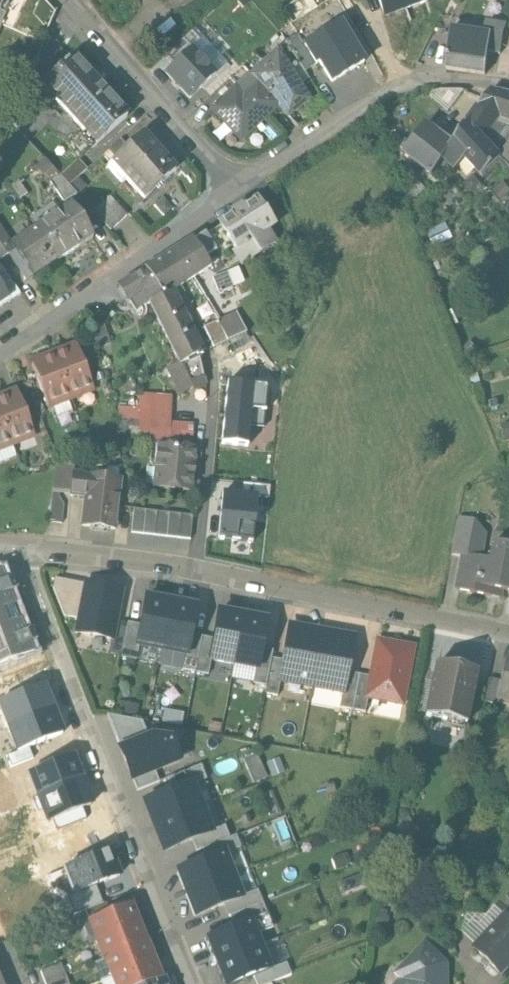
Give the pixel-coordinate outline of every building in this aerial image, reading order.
[(386,13),(421,0),(381,0),(386,13)] [(341,21),(305,42),(317,62),(320,60),(333,80),(365,60),(341,21)] [(500,30),(490,28),(489,36),(499,37),(500,30)] [(472,33),(458,31),(458,34),(456,47),(469,49),(472,33)] [(458,34),(450,33),(449,46),(456,47),(458,34)] [(489,36),(472,33),(469,49),(487,52),(489,36)] [(499,37),(489,36),(487,52),(487,53),(499,55),(502,37),(499,37)] [(182,38),(166,54),(174,63),(191,47),(182,38)] [(289,41),(278,49),(291,68),(301,61),(289,41)] [(191,47),(174,63),(167,70),(192,96),(217,72),(192,46),(191,47)] [(456,47),(449,46),(447,67),(484,73),(487,53),(487,52),(469,49),(456,47)] [(291,68),(278,49),(266,60),(265,60),(252,73),(258,80),(279,102),(290,114),(309,96),(291,68)] [(257,51),(243,64),(252,73),(265,60),(257,51)] [(75,54),(43,83),(96,142),(128,113),(124,108),(123,109),(102,85),(103,84),(94,75),(93,75),(78,59),(79,58),(75,54)] [(243,64),(230,76),(239,85),(252,73),(243,64)] [(258,80),(236,101),(229,93),(214,108),(242,137),(279,102),(258,80)] [(491,89),(477,107),(499,113),(508,116),(508,93),(507,92),(491,89)] [(499,113),(477,107),(466,122),(482,137),(499,113)] [(451,143),(425,122),(403,151),(416,161),(432,142),(445,152),(451,143)] [(445,152),(442,156),(444,158),(456,167),(465,158),(482,176),(500,159),(501,158),(501,157),(482,137),(466,122),(451,143),(445,152)] [(144,133),(108,166),(123,182),(128,177),(146,197),(177,168),(144,133)] [(416,161),(413,165),(416,167),(419,164),(430,173),(444,158),(442,156),(445,152),(432,142),(416,161)] [(501,157),(501,158),(500,159),(508,170),(508,146),(501,157)] [(78,158),(60,175),(70,185),(87,168),(78,158)] [(256,201),(244,208),(243,206),(233,212),(234,214),(221,221),(222,223),(228,233),(234,244),(237,248),(243,245),(252,258),(275,242),(267,230),(274,225),(265,211),(264,212),(256,201)] [(72,203),(37,225),(38,227),(59,258),(60,258),(93,237),(72,203)] [(228,233),(222,223),(210,230),(223,251),(234,244),(228,233)] [(14,248),(12,244),(0,225),(0,257),(14,248)] [(38,227),(12,244),(14,248),(20,257),(14,261),(25,274),(29,271),(32,275),(59,258),(38,227)] [(205,232),(193,239),(205,257),(216,250),(205,232)] [(193,239),(173,253),(181,266),(170,273),(179,287),(211,266),(205,257),(193,239)] [(173,253),(157,263),(146,270),(163,296),(171,292),(179,287),(170,273),(181,266),(173,253)] [(1,264),(0,265),(0,282),(9,296),(7,298),(10,301),(21,294),(1,264)] [(224,290),(250,282),(245,266),(219,274),(224,290)] [(201,353),(171,292),(163,296),(146,270),(119,288),(136,313),(151,304),(193,387),(204,385),(201,376),(203,375),(194,357),(201,353)] [(7,298),(9,296),(0,282),(0,303),(7,298)] [(219,322),(203,328),(213,348),(228,342),(219,322)] [(75,345),(54,353),(55,356),(71,397),(93,388),(75,345)] [(55,356),(32,365),(49,409),(72,400),(71,397),(55,356)] [(266,387),(227,382),(221,445),(248,447),(250,428),(264,429),(266,387)] [(0,397),(0,414),(11,443),(33,435),(16,391),(0,397)] [(144,409),(119,409),(120,420),(143,422),(144,409)] [(13,446),(11,443),(0,414),(0,451),(13,446)] [(194,450),(151,446),(149,465),(152,469),(156,470),(154,487),(190,490),(194,450)] [(63,462),(58,462),(53,490),(53,491),(60,492),(71,493),(73,476),(75,464),(63,463),(63,462)] [(104,478),(73,476),(71,493),(71,497),(85,499),(85,495),(89,495),(88,510),(84,509),(82,525),(82,527),(116,530),(116,528),(115,528),(118,498),(120,481),(103,480),(104,478)] [(52,490),(49,524),(62,525),(63,506),(59,501),(60,492),(53,491),(53,490),(52,490)] [(257,497),(223,494),(218,539),(253,543),(257,497)] [(193,516),(134,510),(131,534),(190,540),(193,516)] [(494,544),(490,562),(463,556),(456,591),(492,598),(493,590),(508,593),(508,547),(494,544)] [(0,574),(0,668),(34,655),(21,621),(18,622),(13,608),(15,608),(2,573),(0,574)] [(79,620),(86,585),(55,579),(53,588),(64,617),(79,620)] [(86,585),(79,620),(77,633),(113,639),(122,591),(86,584),(86,585)] [(139,646),(161,651),(170,602),(147,598),(141,625),(138,646),(139,646)] [(196,607),(170,602),(161,651),(186,655),(187,655),(191,634),(196,607)] [(211,660),(234,664),(243,616),(220,612),(214,639),(210,660),(211,660)] [(267,621),(243,616),(234,664),(256,669),(258,669),(261,648),(267,621)] [(136,661),(139,646),(138,646),(141,625),(128,623),(121,658),(136,661)] [(281,680),(312,686),(322,631),(290,625),(284,660),(280,680),(281,680)] [(354,637),(322,631),(312,686),(343,692),(344,692),(348,672),(354,637)] [(203,637),(191,634),(187,655),(186,655),(183,670),(196,672),(203,637)] [(209,675),(211,660),(210,660),(214,639),(203,637),(196,672),(209,675)] [(413,648),(378,641),(371,677),(367,697),(368,698),(403,704),(413,648)] [(273,650),(261,648),(258,669),(256,669),(254,683),(267,686),(272,658),(273,650)] [(278,696),(281,680),(280,680),(284,660),(272,658),(267,686),(265,693),(278,696)] [(507,658),(501,682),(497,699),(497,700),(508,702),(508,659),(507,658)] [(475,673),(436,666),(426,718),(465,725),(475,673)] [(344,692),(343,692),(340,707),(353,710),(359,674),(348,672),(344,692)] [(367,697),(371,677),(359,674),(353,710),(365,712),(368,698),(367,697)] [(501,682),(490,679),(484,703),(496,705),(497,700),(497,699),(501,682)] [(53,711),(44,686),(0,703),(0,708),(8,728),(53,711)] [(140,705),(120,701),(118,717),(137,720),(140,705)] [(53,711),(8,728),(18,752),(29,748),(63,734),(53,711)] [(107,716),(120,749),(149,738),(142,722),(107,716)] [(120,749),(133,780),(155,771),(178,762),(170,741),(152,737),(149,738),(120,749)] [(33,759),(29,748),(18,752),(7,757),(11,768),(33,759)] [(257,782),(272,776),(262,753),(247,759),(257,782)] [(37,798),(85,779),(77,756),(27,775),(37,798)] [(167,779),(173,792),(192,785),(192,786),(207,780),(201,766),(167,779)] [(155,771),(133,780),(137,791),(159,782),(155,771)] [(95,805),(85,779),(37,798),(46,824),(95,805)] [(155,825),(200,807),(192,786),(192,785),(173,792),(146,803),(155,825)] [(210,832),(200,807),(155,825),(165,852),(192,841),(211,833),(210,832)] [(196,852),(202,849),(230,838),(225,826),(210,832),(211,833),(192,841),(196,852)] [(224,854),(225,855),(241,848),(236,836),(230,838),(202,849),(207,860),(224,854)] [(110,851),(64,869),(74,894),(97,885),(119,876),(110,851)] [(187,894),(233,876),(225,855),(224,854),(207,860),(178,872),(187,894)] [(242,898),(241,897),(233,876),(187,894),(196,916),(225,905),(242,898)] [(104,903),(97,885),(74,894),(67,897),(74,915),(85,911),(104,904),(104,903)] [(225,905),(229,916),(263,903),(258,891),(241,897),(242,898),(225,905)] [(104,904),(85,911),(90,922),(111,914),(106,903),(104,904)] [(263,903),(229,916),(234,928),(252,920),(255,927),(270,921),(263,903)] [(90,922),(89,922),(96,940),(139,924),(131,905),(111,914),(90,922)] [(473,949),(500,974),(508,964),(508,921),(504,916),(473,949)] [(216,965),(263,946),(255,927),(252,920),(234,928),(206,939),(213,958),(209,960),(212,966),(216,965)] [(139,924),(96,940),(104,959),(146,942),(139,924)] [(146,942),(104,959),(112,977),(154,961),(147,942),(146,942)] [(263,946),(216,965),(224,983),(238,983),(254,978),(272,970),(263,946)] [(396,975),(401,980),(401,983),(445,983),(444,965),(424,946),(396,975)] [(112,977),(114,983),(149,983),(161,979),(154,961),(112,977)] [(62,964),(41,972),(46,982),(66,974),(62,964)] [(254,978),(256,983),(271,983),(291,976),(287,964),(272,970),(254,978)] [(46,982),(46,983),(70,983),(66,974),(46,982)]
